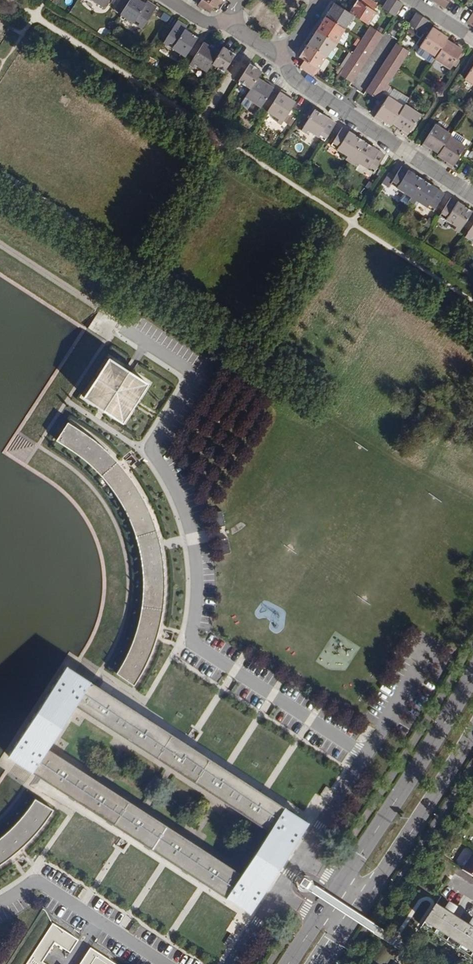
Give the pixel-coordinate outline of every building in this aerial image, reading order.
[(102,10),(108,0),(87,0),(102,10)] [(137,0),(130,0),(119,16),(142,30),(156,8),(147,2),(145,5),(137,0)] [(225,0),(201,0),(198,6),(210,14),(214,8),(219,11),(225,0)] [(353,16),(367,25),(376,13),(371,10),(376,4),(370,0),(361,0),(360,2),(356,0),(352,6),(353,8),(349,13),(353,16)] [(396,0),(387,0),(382,8),(381,8),(394,17),(402,4),(396,0)] [(438,4),(445,9),(451,0),(441,0),(438,4)] [(345,30),(353,16),(349,13),(333,3),(325,17),(344,29),(345,30)] [(408,25),(414,29),(422,17),(416,13),(408,25)] [(318,33),(336,44),(340,37),(340,36),(344,29),(325,17),(322,21),(321,21),(315,30),(316,31),(318,33)] [(422,17),(414,29),(420,33),(428,21),(422,17)] [(176,52),(188,32),(185,30),(187,27),(177,21),(163,44),(176,52)] [(435,56),(446,40),(447,38),(438,32),(439,29),(433,26),(420,46),(421,47),(418,52),(418,54),(431,62),(434,59),(435,56)] [(382,35),(370,27),(361,40),(339,75),(351,83),(382,35)] [(331,51),(336,44),(318,33),(316,31),(307,45),(325,57),(326,57),(330,51),(331,51)] [(197,38),(188,32),(176,52),(184,58),(188,53),(194,42),(197,38)] [(456,46),(446,40),(435,56),(434,59),(450,68),(463,48),(457,44),(456,46)] [(199,48),(200,46),(194,42),(188,53),(193,56),(195,54),(199,48)] [(211,65),(221,50),(215,47),(213,49),(204,43),(202,47),(195,57),(190,65),(196,69),(198,66),(207,72),(211,65)] [(408,52),(396,44),(364,92),(377,100),(408,52)] [(325,57),(307,45),(303,51),(302,50),(298,56),(304,60),(300,67),(312,75),(315,69),(317,70),(325,57)] [(195,54),(193,56),(195,57),(202,47),(200,46),(199,48),(195,54)] [(211,65),(217,68),(217,70),(223,73),(235,55),(229,51),(228,51),(223,48),(221,50),(211,65)] [(237,82),(249,89),(257,78),(260,72),(249,64),(237,82)] [(465,78),(472,84),(472,65),(465,78)] [(266,84),(257,78),(249,89),(242,101),(248,105),(251,102),(260,107),(269,94),(274,86),(268,82),(266,84)] [(286,94),(280,90),(275,97),(266,112),(274,117),(272,121),(280,126),(295,102),(285,96),(286,94)] [(391,126),(392,124),(403,107),(387,97),(373,118),(379,122),(381,119),(391,126)] [(403,107),(392,124),(401,130),(400,132),(406,136),(420,115),(404,105),(403,107)] [(329,119),(314,110),(307,120),(300,131),(307,135),(309,132),(318,137),(320,134),(326,138),(333,127),(327,122),(329,119)] [(438,154),(449,137),(450,135),(435,125),(421,146),(427,150),(428,148),(438,154)] [(343,159),(349,163),(363,141),(348,132),(346,135),(340,130),(335,137),(332,142),(339,147),(337,150),(345,155),(343,159)] [(465,147),(449,137),(438,154),(437,156),(446,162),(445,164),(451,169),(465,147)] [(363,141),(349,163),(355,167),(358,163),(367,169),(368,166),(375,170),(383,158),(376,154),(378,151),(363,141)] [(409,201),(423,179),(408,170),(405,173),(399,169),(394,177),(392,181),(399,186),(396,189),(405,195),(403,198),(409,201)] [(423,179),(409,201),(415,205),(417,202),(425,208),(427,205),(434,209),(442,197),(435,193),(437,189),(423,179)] [(455,205),(448,201),(444,208),(440,213),(446,217),(444,220),(453,226),(450,229),(457,233),(462,226),(465,221),(467,219),(470,215),(472,211),(457,202),(455,205)] [(472,224),(472,223),(467,219),(465,221),(462,226),(469,231),(472,224)] [(469,231),(464,238),(470,242),(472,239),(472,224),(469,231)] [(147,383),(109,358),(84,397),(122,421),(147,383)] [(78,429),(67,423),(57,440),(65,445),(80,455),(86,460),(103,477),(111,487),(120,500),(127,513),(135,534),(140,550),(142,564),(143,584),(143,600),(140,617),(134,640),(128,654),(118,672),(135,683),(138,679),(146,663),(152,651),(157,634),(163,608),(164,588),(164,570),(161,549),(158,537),(152,518),(143,498),(129,477),(117,462),(99,444),(78,429)] [(225,523),(222,509),(212,512),(215,525),(225,523)] [(231,552),(228,538),(218,540),(221,554),(231,552)] [(309,823),(67,665),(7,757),(250,915),(309,823)] [(35,800),(31,804),(21,818),(11,829),(0,838),(0,864),(2,863),(9,858),(22,848),(29,841),(40,828),(53,811),(35,800)] [(471,855),(462,870),(472,877),(472,856),(471,855)] [(435,905),(420,929),(472,963),(472,930),(435,905)] [(52,924),(26,963),(46,963),(42,961),(54,942),(69,952),(77,940),(52,924)] [(90,948),(80,963),(114,963),(90,948)]
